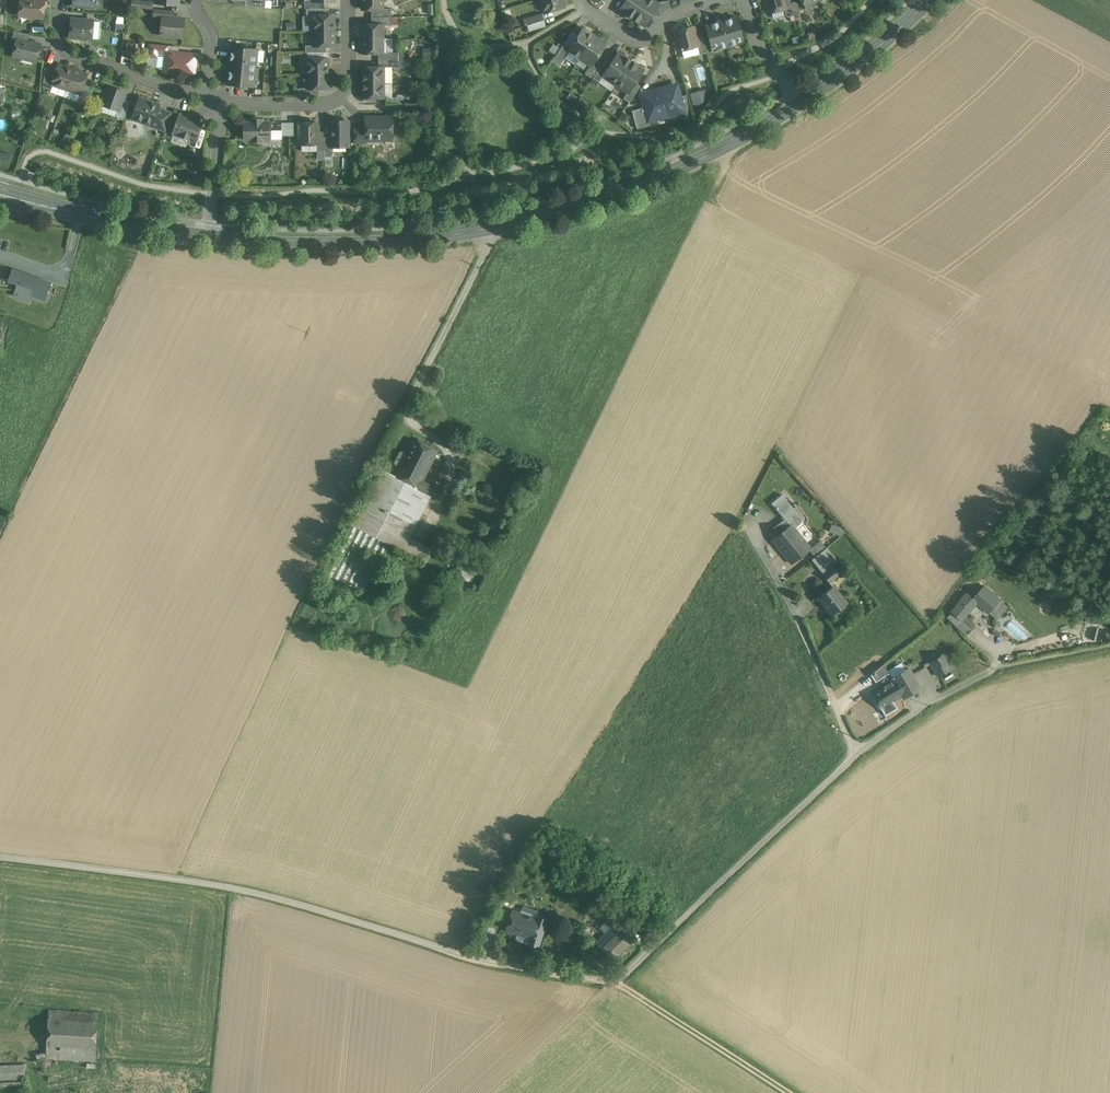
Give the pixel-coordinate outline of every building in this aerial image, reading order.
[(45,18),(47,0),(19,0),(18,16),(45,18)] [(313,13),(328,13),(328,8),(325,8),(325,0),(307,0),(307,13),(313,13)] [(385,0),(363,0),(363,8),(373,8),(385,8),(385,0)] [(566,0),(541,0),(545,12),(567,5),(566,0)] [(620,9),(632,18),(644,0),(626,0),(620,9)] [(632,18),(645,26),(652,15),(659,5),(651,0),(644,0),(632,18)] [(769,14),(788,9),(785,0),(765,0),(769,14)] [(788,9),(790,18),(796,17),(792,3),(792,0),(785,0),(788,9)] [(820,0),(803,0),(810,8),(820,0)] [(668,1),(660,3),(659,5),(652,15),(658,19),(660,17),(661,15),(664,12),(667,10),(670,8),(668,1)] [(798,1),(792,3),(796,17),(797,19),(802,18),(798,1)] [(393,8),(385,8),(373,8),(373,21),(385,21),(393,21),(393,8)] [(547,18),(545,12),(526,18),(528,24),(547,18)] [(185,38),(187,15),(162,13),(160,35),(185,38)] [(313,13),(313,29),(338,30),(338,13),(328,13),(313,13)] [(745,41),(738,15),(706,23),(713,50),(745,41)] [(69,36),(93,38),(95,18),(71,16),(69,36)] [(363,21),(363,38),(385,38),(385,21),(373,21),(363,21)] [(569,49),(582,57),(597,33),(583,24),(570,44),(567,41),(557,57),(561,60),(569,49)] [(698,33),(696,24),(674,30),(681,53),(702,48),(698,33)] [(13,56),(39,62),(43,44),(30,41),(31,33),(15,29),(13,38),(17,38),(13,56)] [(338,44),(338,30),(313,29),(313,44),(324,44),(338,44)] [(698,33),(702,48),(703,52),(709,51),(704,32),(698,33)] [(608,39),(597,33),(582,57),(592,63),(588,69),(596,74),(605,59),(598,54),(608,39)] [(385,53),(385,38),(363,38),(363,53),(380,53),(385,53)] [(161,43),(149,42),(147,55),(160,56),(160,51),(166,51),(166,43),(161,43)] [(309,44),(309,54),(324,54),(324,44),(313,44),(309,44)] [(256,49),(231,47),(227,84),(253,87),(253,80),(255,81),(255,74),(254,74),(255,62),(256,62),(257,56),(256,55),(256,49)] [(164,72),(198,75),(200,52),(166,49),(164,72)] [(604,75),(617,83),(633,59),(620,50),(610,66),(605,63),(597,75),(602,79),(604,75)] [(405,53),(385,53),(380,53),(380,65),(386,65),(404,65),(405,53)] [(309,54),(309,74),(329,74),(329,54),(324,54),(309,54)] [(648,69),(633,59),(617,83),(632,93),(628,98),(632,101),(643,86),(638,83),(648,69)] [(52,84),(67,88),(74,66),(60,62),(57,70),(49,67),(42,87),(50,90),(52,84)] [(363,64),(363,82),(386,82),(386,65),(380,65),(363,64)] [(87,70),(74,66),(67,88),(80,92),(77,101),(85,104),(91,85),(83,82),(87,70)] [(329,88),(329,74),(309,74),(309,88),(321,88),(329,88)] [(386,96),(386,82),(363,82),(362,98),(383,99),(385,99),(386,96)] [(679,82),(661,87),(669,117),(687,112),(679,82)] [(109,83),(102,102),(121,109),(118,115),(124,117),(130,100),(124,98),(127,89),(109,83)] [(650,122),(669,117),(661,87),(642,92),(650,122)] [(707,89),(691,92),(693,105),(709,102),(707,89)] [(132,118),(166,130),(174,108),(161,104),(162,101),(140,94),(132,118)] [(394,114),(365,114),(365,127),(356,127),(356,140),(394,140),(394,114)] [(179,115),(173,133),(196,141),(202,124),(179,115)] [(351,146),(351,119),(331,118),(331,137),(331,146),(351,146)] [(301,143),(321,143),(321,131),(321,119),(301,119),(301,143)] [(272,129),(272,120),(245,120),(245,139),(272,139),(272,129)] [(283,129),(283,135),(297,135),(297,122),(283,122),(283,129)] [(272,129),(272,139),(283,139),(283,135),(283,129),(272,129)] [(321,131),(321,143),(321,151),(325,151),(325,156),(331,156),(331,146),(331,137),(325,137),(325,132),(321,131)] [(22,272),(12,269),(7,282),(17,285),(22,272)] [(37,278),(22,272),(17,285),(33,291),(37,278)] [(33,291),(17,285),(13,296),(29,302),(33,291)] [(436,452),(414,440),(404,460),(426,472),(436,452)] [(426,472),(404,460),(396,475),(402,479),(411,484),(417,486),(416,488),(436,498),(442,488),(423,478),(426,472)] [(393,474),(381,467),(376,478),(386,483),(388,484),(393,474)] [(397,489),(388,484),(370,518),(369,517),(386,483),(376,478),(355,517),(391,535),(401,516),(396,514),(411,484),(402,479),(397,489)] [(417,486),(411,484),(396,514),(401,516),(391,535),(392,536),(406,543),(428,499),(434,503),(436,498),(416,488),(417,486)] [(793,508),(782,494),(772,503),(783,516),(793,508)] [(804,520),(793,508),(783,516),(785,519),(790,524),(791,523),(795,527),(804,520)] [(785,519),(773,528),(777,534),(790,524),(785,519)] [(795,527),(791,523),(790,524),(777,534),(772,538),(792,563),(809,550),(811,548),(811,547),(795,527)] [(406,543),(392,536),(388,543),(426,563),(430,555),(406,543)] [(825,549),(819,541),(811,547),(811,548),(809,550),(815,557),(825,549)] [(837,560),(826,548),(825,549),(815,557),(812,560),(823,572),(837,560)] [(833,567),(824,575),(829,582),(839,574),(833,567)] [(1001,599),(985,585),(974,598),(978,601),(978,602),(990,612),(1001,599)] [(833,587),(819,597),(832,615),(846,604),(833,587)] [(974,598),(969,593),(952,612),(953,613),(962,620),(978,602),(978,601),(974,598)] [(1001,599),(990,612),(996,618),(1007,605),(1001,599)] [(962,620),(953,613),(949,617),(968,633),(972,629),(962,620)] [(945,654),(930,662),(939,677),(953,668),(945,654)] [(870,673),(876,681),(889,672),(884,664),(870,673)] [(908,668),(894,677),(894,676),(892,677),(894,680),(903,695),(902,695),(904,698),(920,688),(908,668)] [(894,680),(871,694),(880,708),(902,695),(903,695),(894,680)] [(514,874),(500,896),(508,901),(522,879),(514,874)] [(530,915),(512,909),(505,930),(515,933),(517,925),(526,927),(530,915)] [(537,917),(530,915),(526,927),(517,925),(515,933),(530,938),(529,943),(538,946),(547,918),(538,915),(537,917)] [(636,928),(626,917),(621,923),(630,933),(636,928)] [(629,943),(613,926),(596,942),(612,959),(629,943)] [(97,1021),(48,1018),(46,1044),(96,1047),(97,1021)] [(96,1047),(46,1044),(46,1057),(95,1060),(96,1047)] [(0,1064),(0,1079),(25,1078),(24,1063),(0,1064)]
